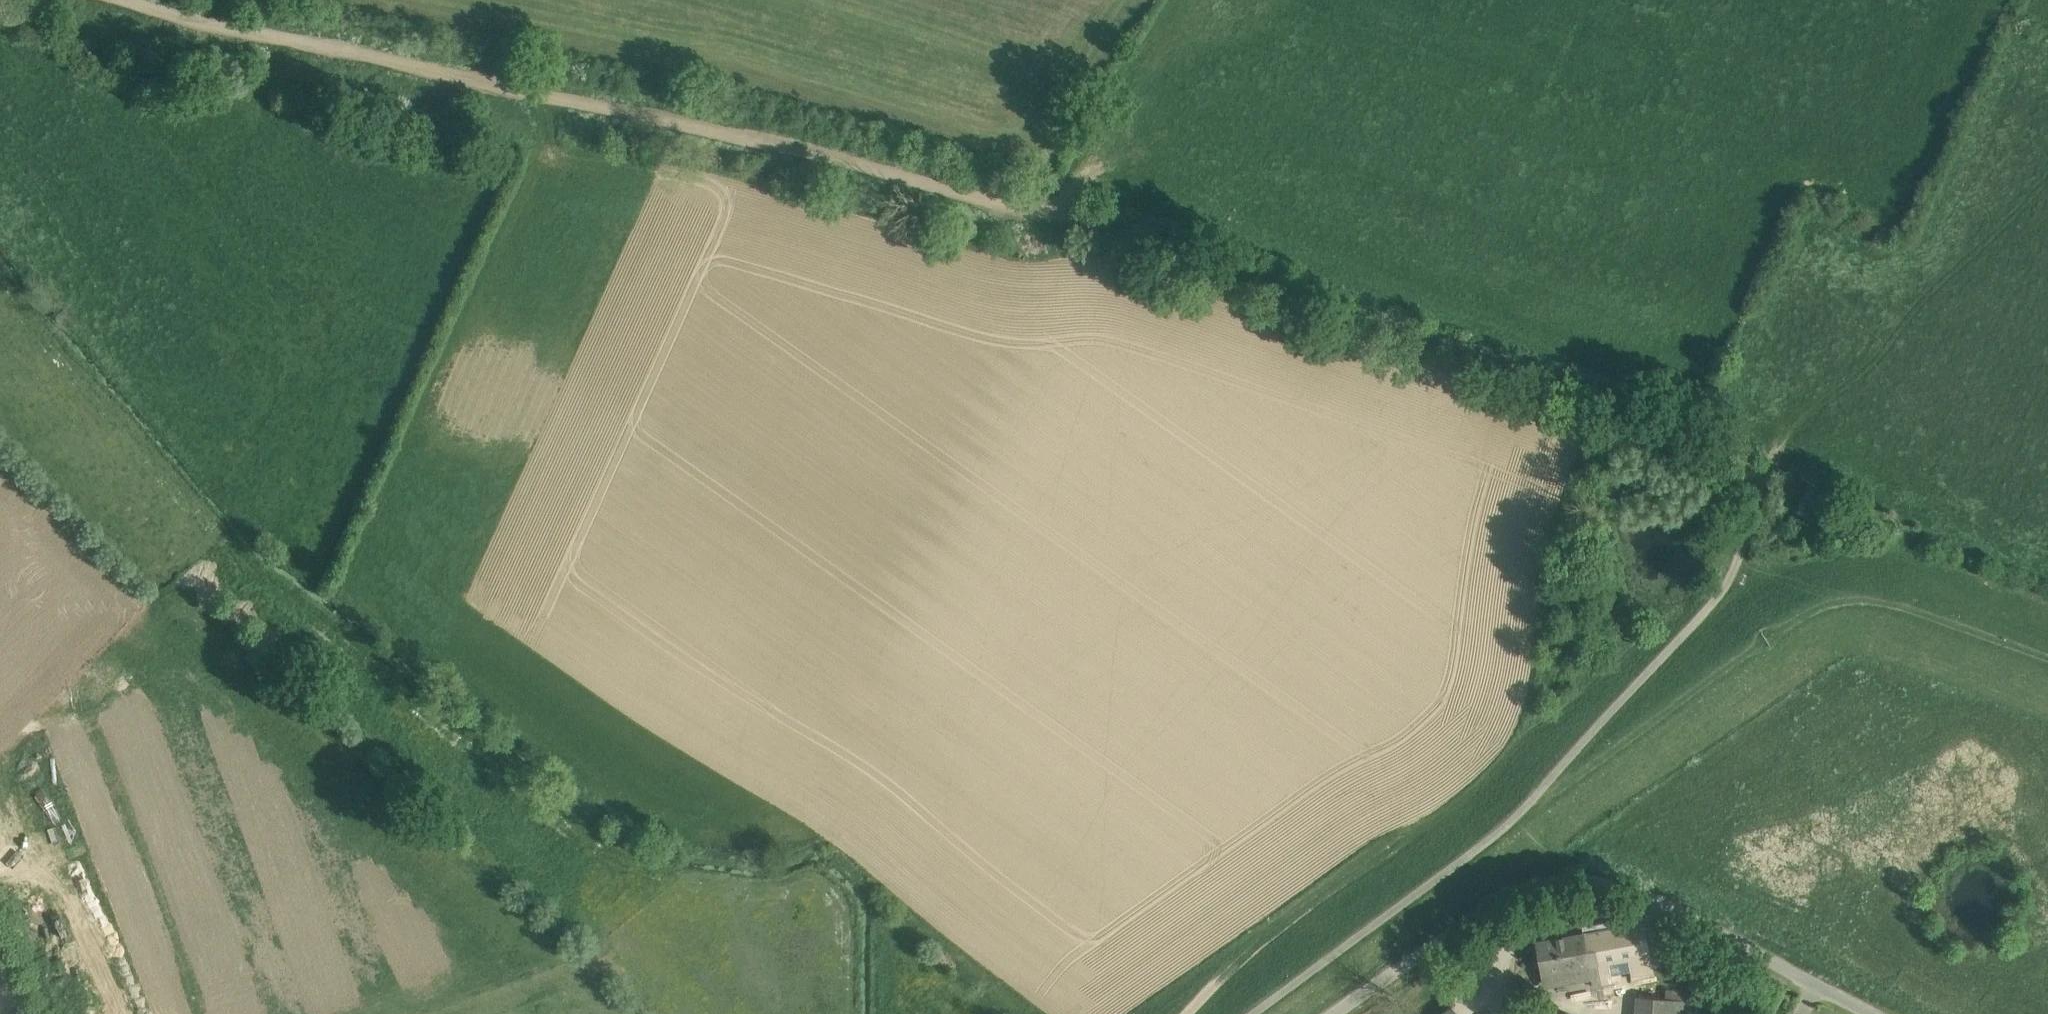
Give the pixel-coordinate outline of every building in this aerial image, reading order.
[(1567,975),(1569,984),(1592,979),(1593,986),(1635,979),(1655,975),(1646,922),(1536,941),(1543,979),(1567,975)] [(1699,1001),(1689,1000),(1690,988),(1669,987),(1668,998),(1638,996),(1637,1013),(1698,1013),(1699,1001)] [(1453,1006),(1441,1013),(1459,1013),(1453,1006)]
